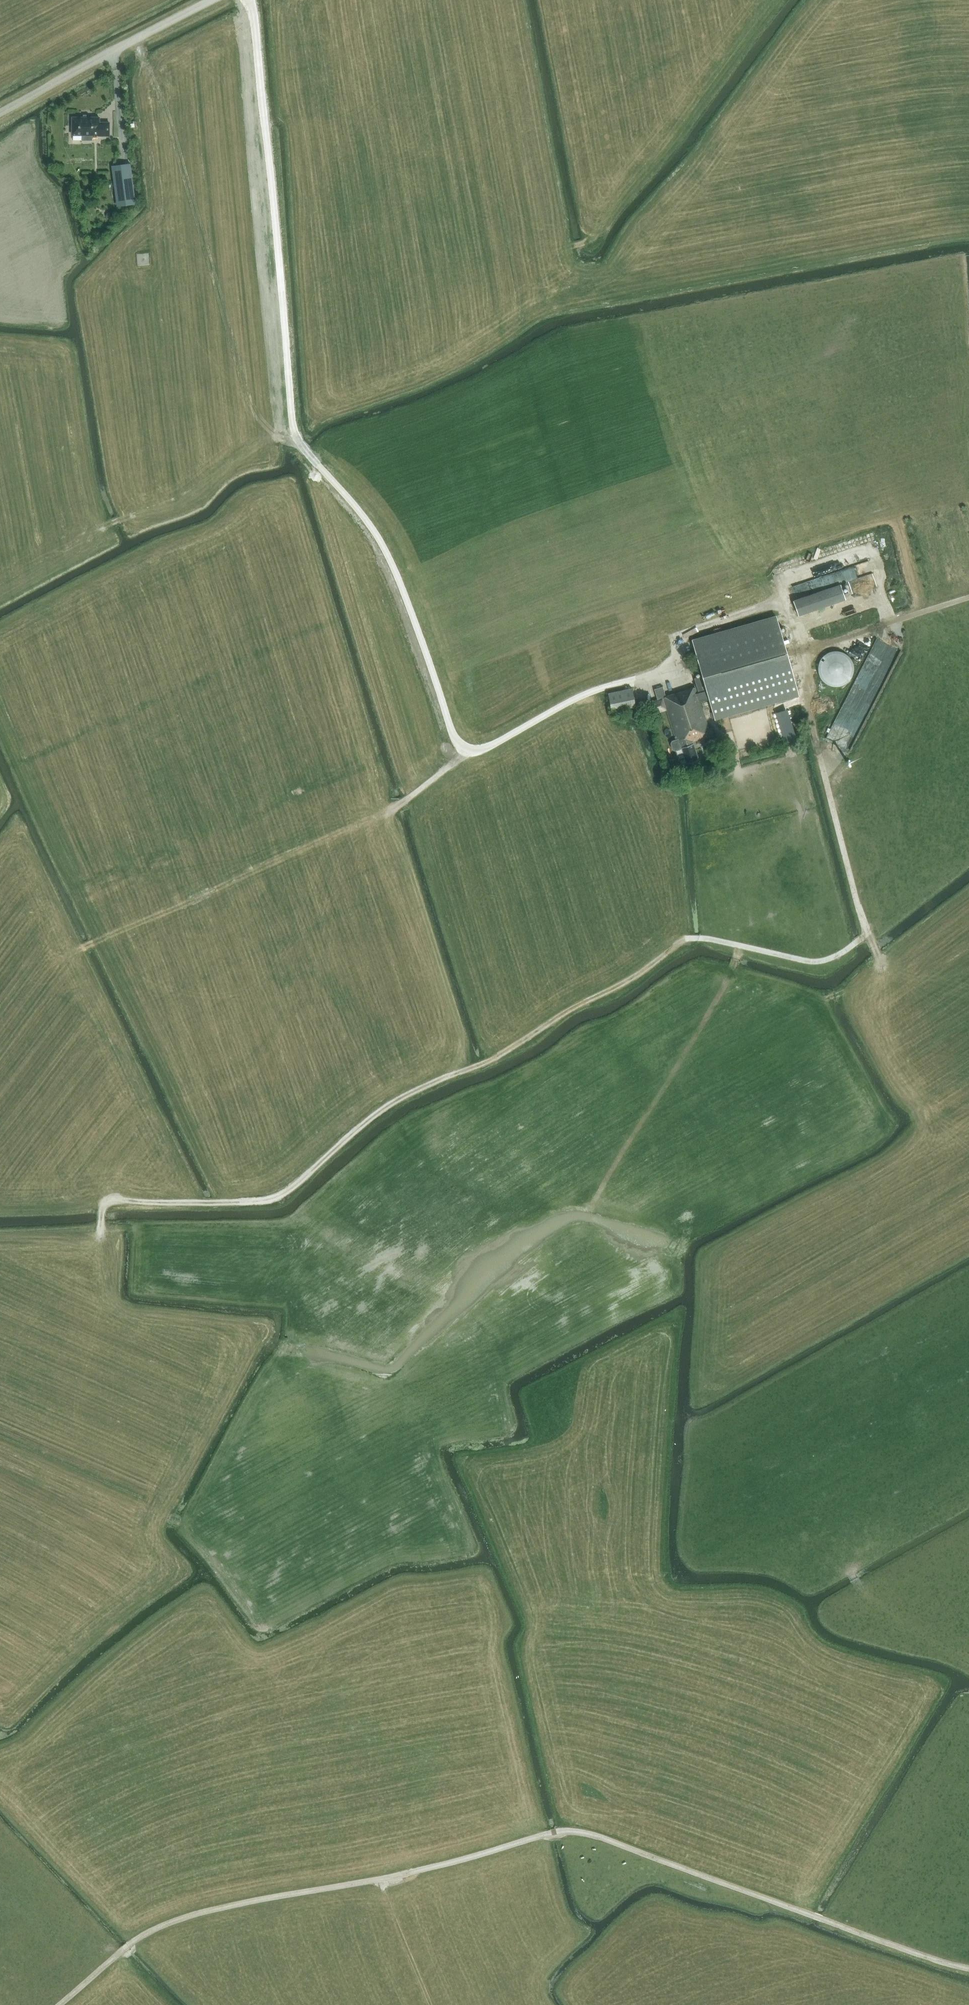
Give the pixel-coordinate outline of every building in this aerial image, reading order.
[(73,132),(82,133),(82,140),(92,140),(92,135),(98,135),(98,136),(109,136),(110,123),(100,122),(100,117),(73,117),(73,132)] [(131,163),(115,165),(120,206),(136,204),(131,163)] [(852,575),(874,570),(873,562),(850,567),(852,575)] [(839,570),(824,573),(826,582),(841,579),(839,570)] [(798,615),(846,599),(841,584),(793,600),(798,615)] [(799,695),(785,646),(776,615),(691,639),(702,676),(694,678),(697,686),(666,696),(663,686),(655,689),(658,699),(650,702),(653,714),(666,709),(676,739),(672,740),(671,743),(673,749),(675,750),(682,748),(687,763),(699,760),(692,741),(698,739),(699,740),(714,735),(712,727),(709,728),(700,701),(709,699),(715,719),(799,695)] [(851,679),(852,677),(852,676),(853,675),(853,673),(853,672),(854,671),(854,669),(854,668),(854,667),(854,665),(853,664),(853,662),(852,661),(852,660),(851,658),(850,657),(849,656),(848,655),(847,654),(845,653),(844,652),(843,652),(842,651),(840,651),(838,650),(835,650),(833,651),(832,651),(830,651),(828,652),(826,653),(824,655),(823,656),(822,657),(821,658),(821,659),(820,661),(819,662),(819,664),(818,666),(818,668),(818,670),(818,671),(818,673),(819,674),(819,675),(820,676),(821,678),(822,679),(822,680),(823,681),(825,682),(826,683),(827,684),(829,685),(830,685),(831,686),(833,686),(834,686),(836,686),(838,686),(840,686),(841,686),(842,685),(844,684),(845,684),(846,683),(847,682),(849,681),(850,680),(851,679)] [(608,693),(613,713),(636,708),(632,688),(608,693)] [(825,742),(850,751),(855,737),(831,728),(825,742)]
